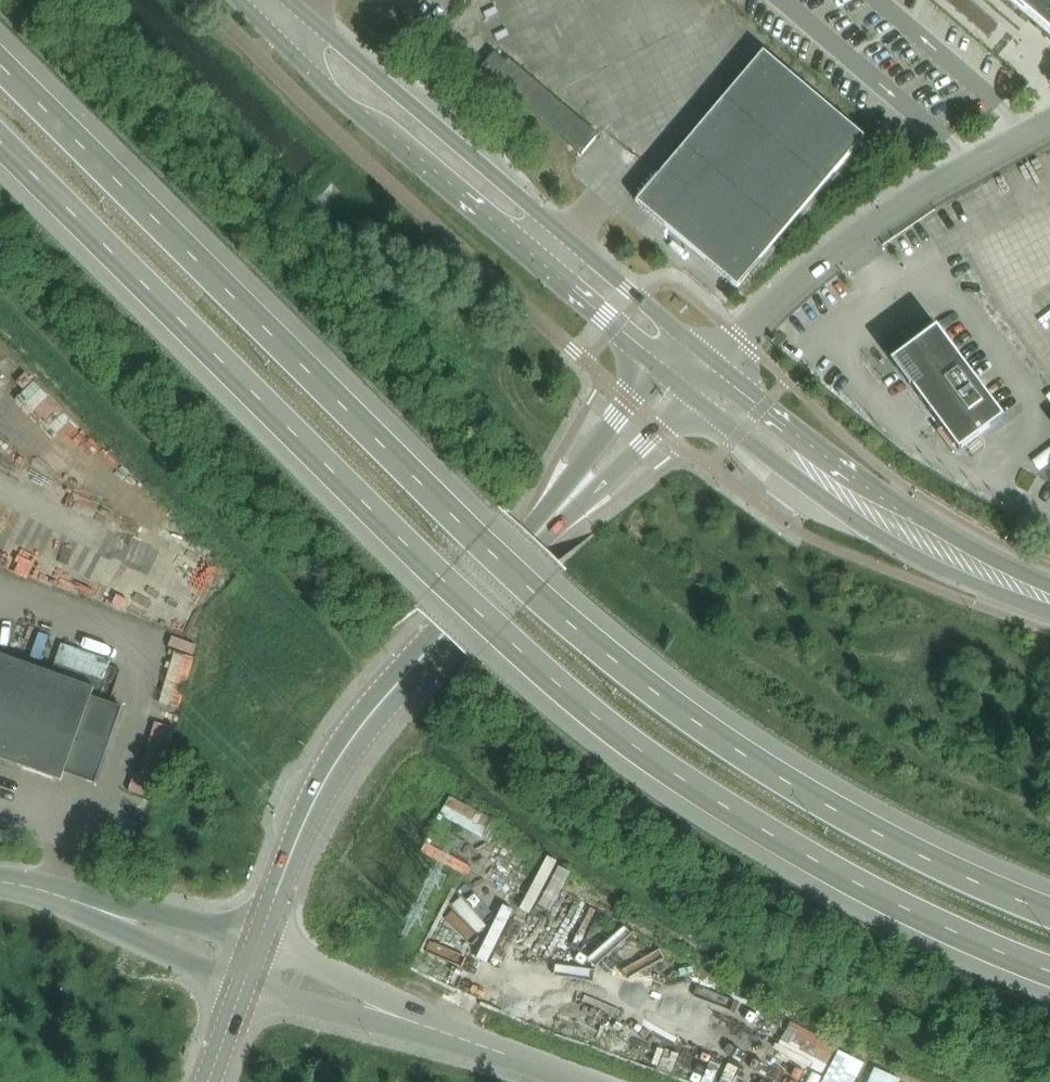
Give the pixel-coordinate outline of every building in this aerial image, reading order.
[(1023,14),(1026,11),(1049,32),(1049,0),(1007,0),(1023,14)] [(763,52),(636,202),(737,287),(864,137),(763,52)] [(494,53),(480,69),(492,79),(506,63),(494,53)] [(506,63),(492,79),(581,156),(598,136),(599,135),(508,59),(506,63)] [(950,448),(949,448),(950,450),(953,447),(955,445),(959,450),(1003,417),(936,327),(892,360),(942,428),(940,430),(940,429),(937,432),(938,433),(939,433),(950,448)] [(121,709),(91,699),(95,690),(0,657),(0,759),(65,781),(67,773),(95,783),(121,709)] [(157,720),(138,792),(161,798),(179,726),(157,720)] [(456,794),(447,812),(489,833),(498,815),(456,794)] [(823,1081),(855,1081),(864,1064),(839,1051),(823,1081)] [(901,1080),(875,1068),(869,1081),(900,1081),(901,1080)]
